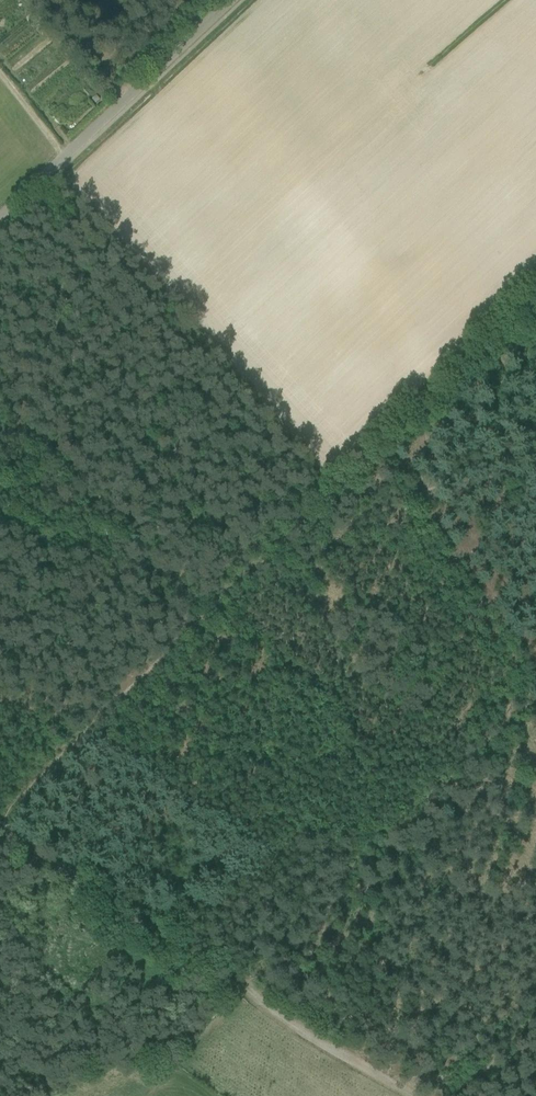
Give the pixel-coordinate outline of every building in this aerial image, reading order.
[(92,92),(88,96),(95,103),(99,99),(92,92)]
